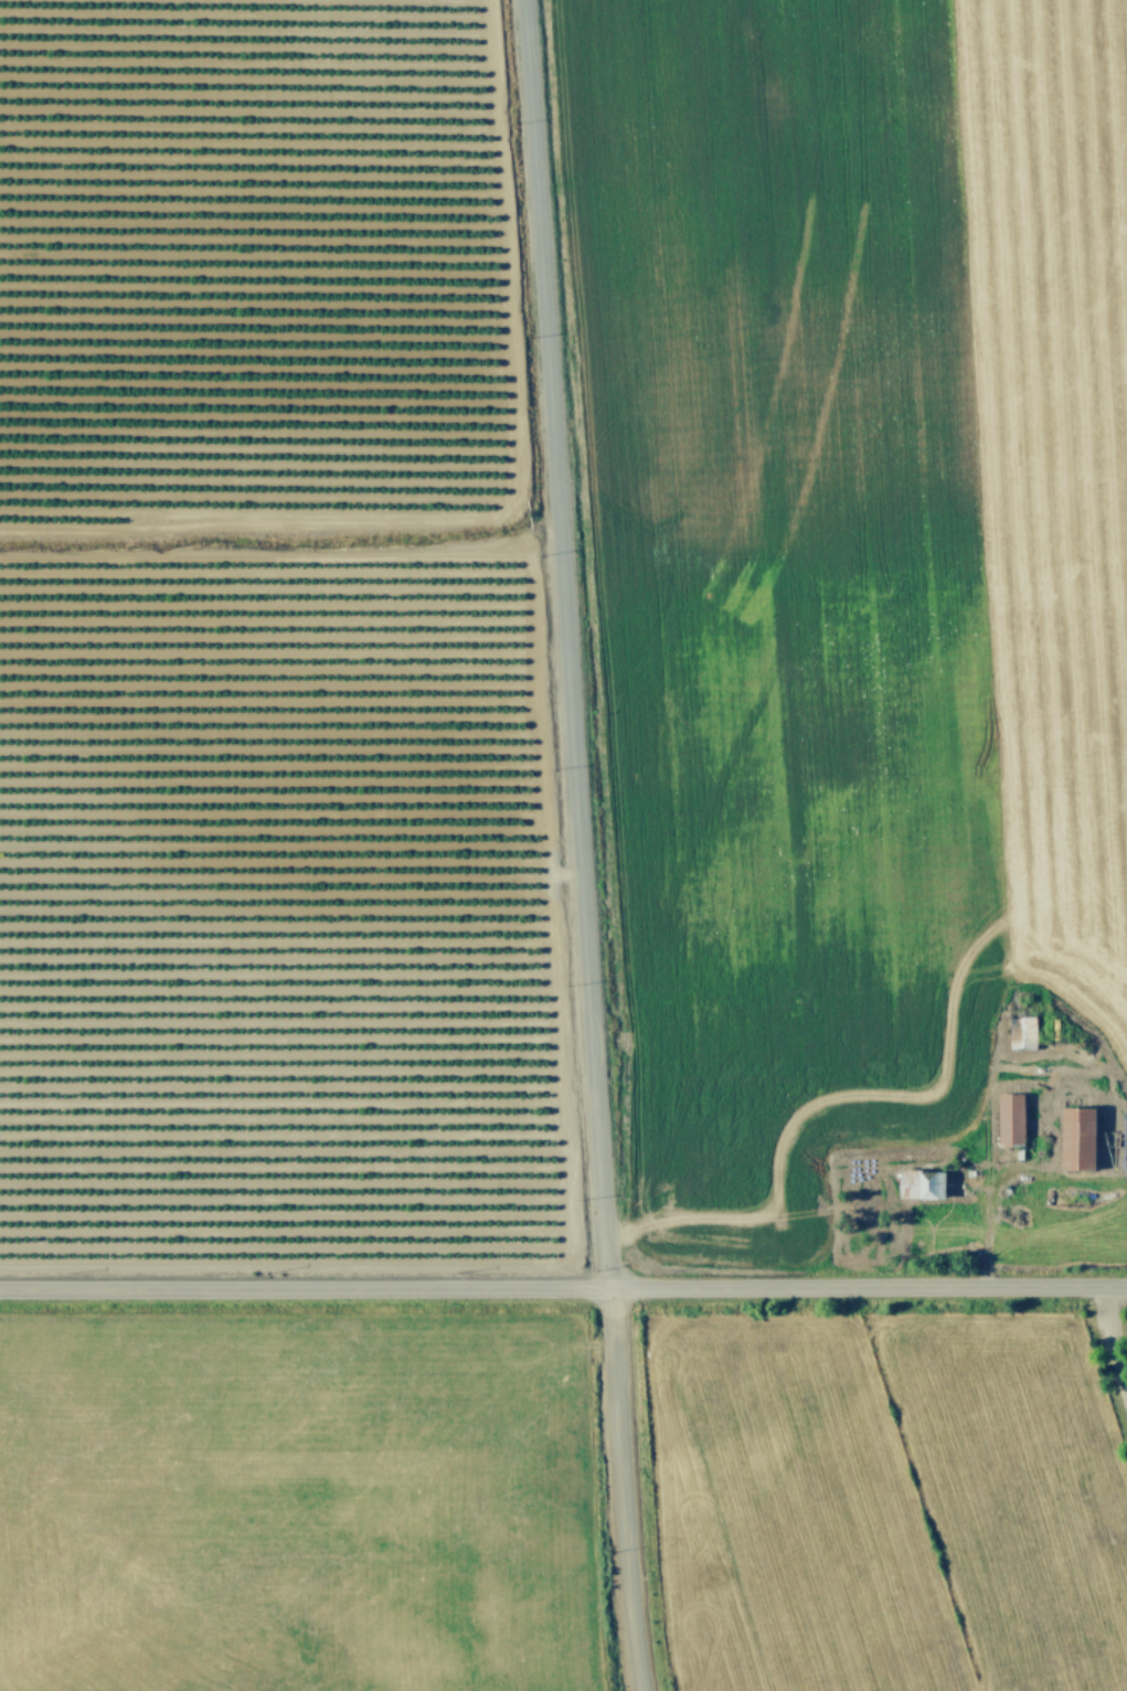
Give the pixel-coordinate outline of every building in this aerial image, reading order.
[(1033,1046),(1033,1013),(1008,1013),(1008,1046),(1033,1046)] [(1021,1091),(996,1091),(996,1144),(1021,1144),(1021,1091)] [(1093,1167),(1093,1105),(1059,1105),(1059,1167),(1093,1167)] [(942,1168),(896,1168),(896,1197),(942,1197),(942,1168)]
